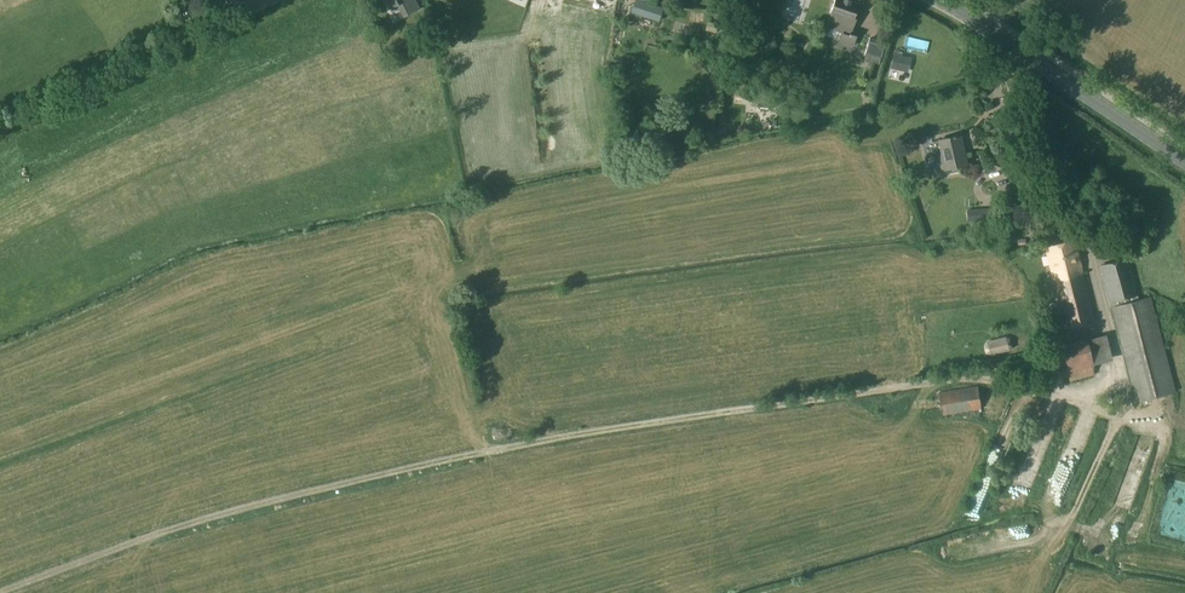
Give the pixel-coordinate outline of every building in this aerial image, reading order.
[(391,8),(391,9),(396,10),(399,9),(403,17),(420,8),(416,0),(387,0),(391,8)] [(631,12),(659,21),(663,7),(645,2),(646,0),(635,0),(631,12)] [(829,17),(827,25),(844,32),(840,41),(853,46),(858,32),(852,30),(858,14),(855,13),(859,4),(849,0),(835,0),(829,17)] [(1027,21),(1031,15),(1021,8),(1016,14),(1027,21)] [(427,20),(416,22),(419,42),(431,40),(427,20)] [(886,41),(870,37),(864,59),(880,63),(886,41)] [(903,53),(895,51),(891,69),(904,72),(907,57),(902,56),(903,53)] [(615,59),(614,75),(622,75),(623,59),(615,59)] [(746,93),(747,82),(738,81),(737,92),(746,93)] [(752,94),(751,107),(769,109),(770,96),(752,94)] [(939,140),(942,154),(939,155),(942,170),(967,164),(960,135),(956,136),(956,135),(953,135),(954,137),(939,140)] [(982,208),(967,210),(968,221),(983,220),(982,208)] [(1074,240),(1046,247),(1066,327),(1094,320),(1074,240)] [(1129,258),(1101,265),(1112,307),(1137,402),(1175,392),(1151,297),(1139,299),(1129,258)] [(1088,339),(1087,337),(1060,344),(1070,381),(1094,375),(1092,366),(1094,366),(1094,365),(1113,360),(1107,335),(1088,339)] [(1011,345),(1010,340),(1006,337),(987,342),(985,346),(987,352),(991,354),(1009,350),(1011,345)] [(978,386),(940,392),(944,415),(982,409),(978,386)] [(1150,535),(1184,543),(1184,483),(1163,478),(1150,535)] [(1040,493),(1041,504),(1043,504),(1044,514),(1059,514),(1059,493),(1040,493)]
